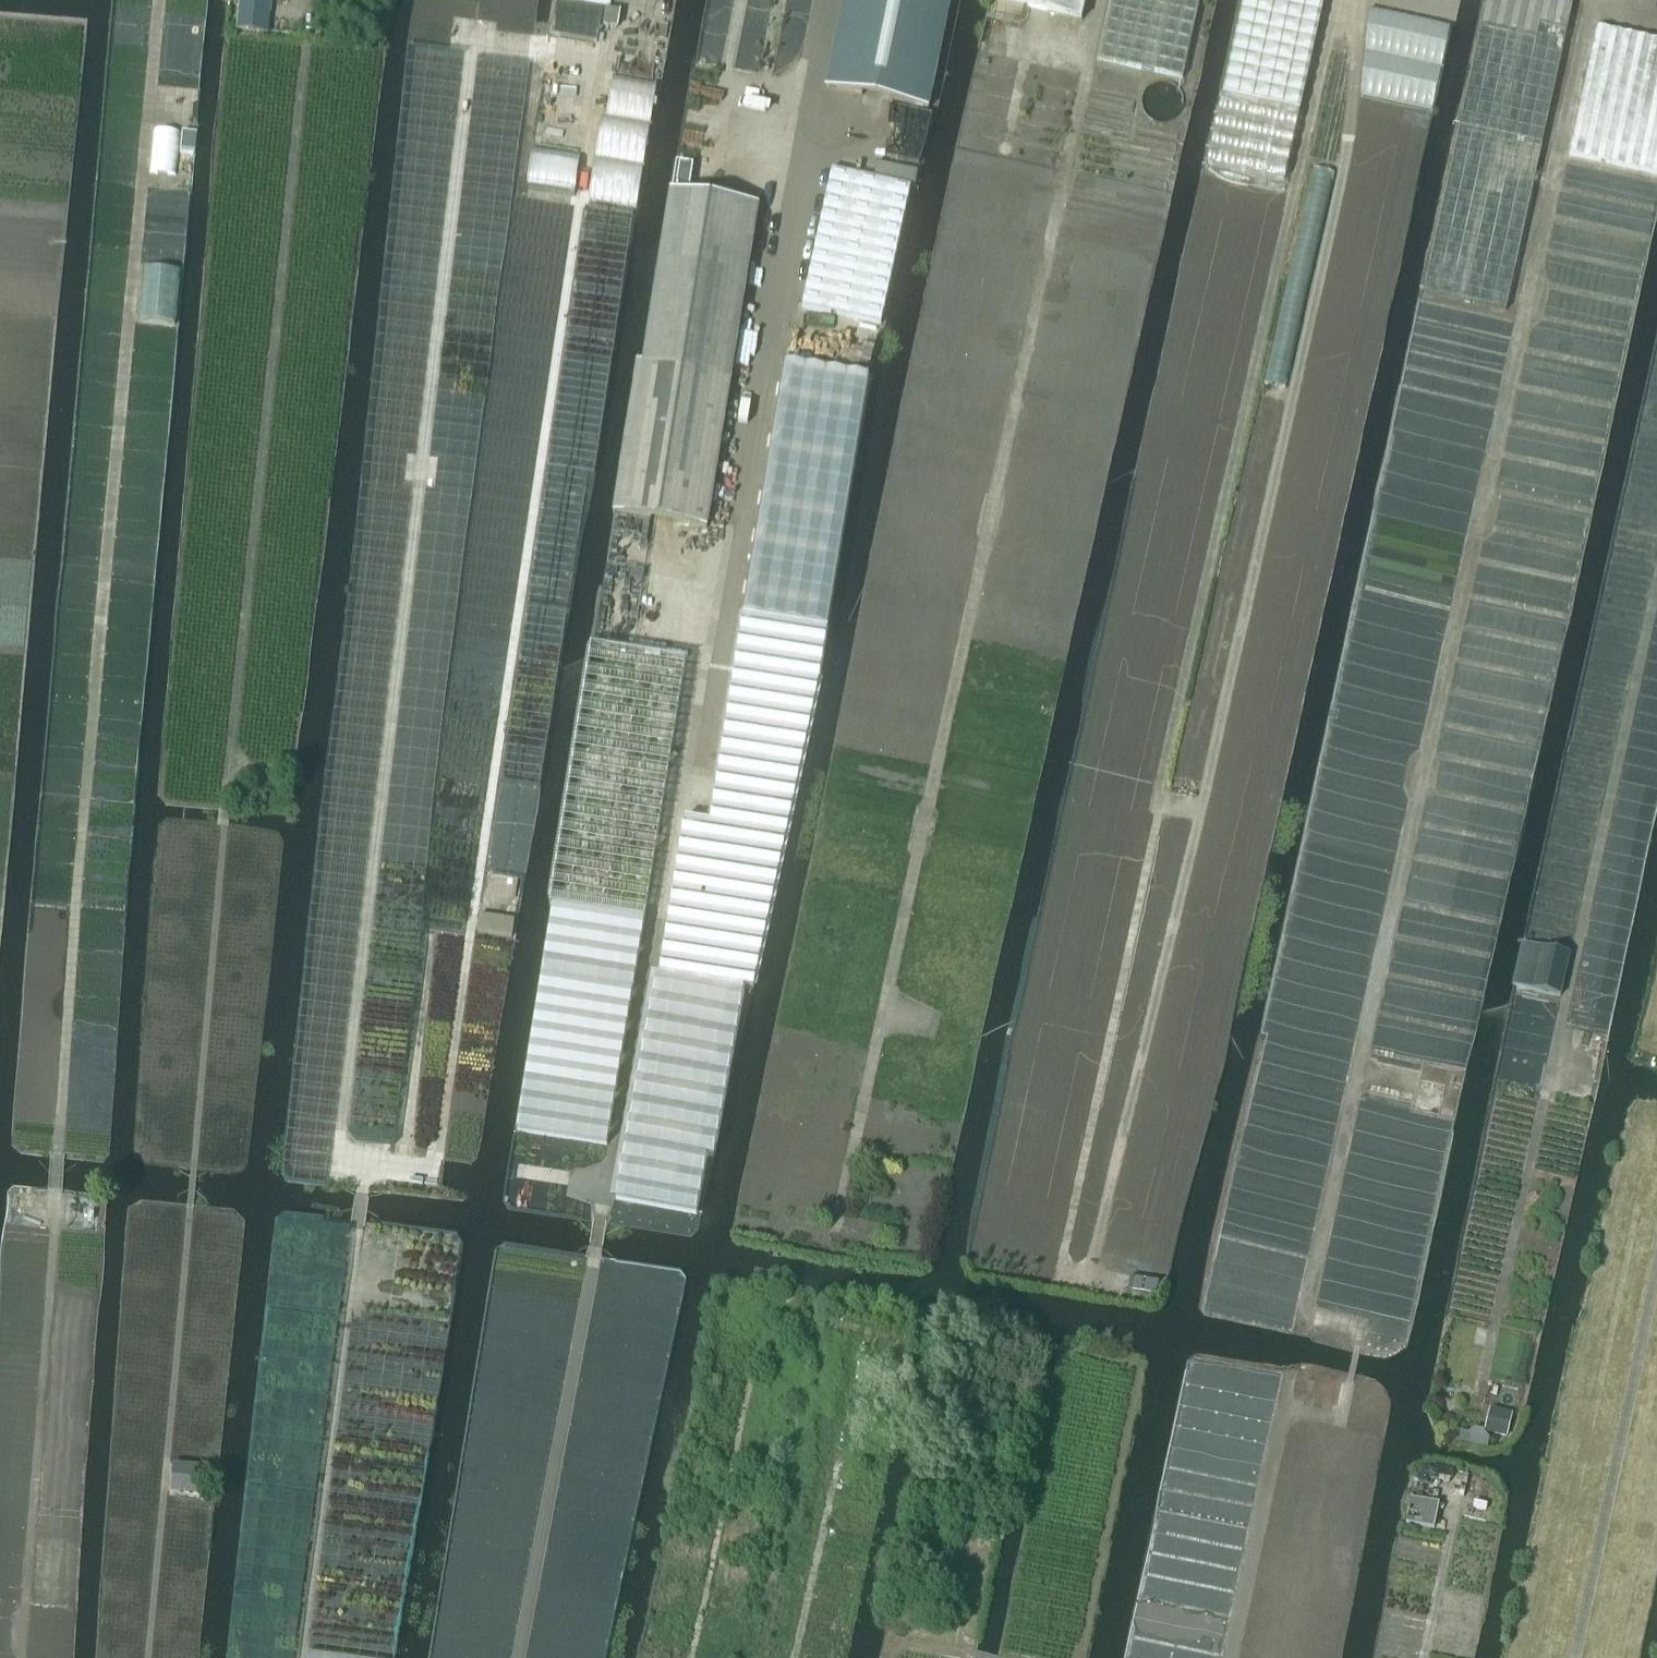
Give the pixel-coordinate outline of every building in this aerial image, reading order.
[(271,0),(240,0),(237,30),(268,34),(271,0)] [(951,0),(844,0),(826,89),(929,110),(951,0)] [(992,2),(1081,22),(1086,0),(992,0),(992,2)] [(1101,62),(1182,80),(1200,0),(1114,0),(1101,62)] [(1209,166),(1285,182),(1325,0),(1245,0),(1224,96),(1209,166)] [(1424,294),(1506,312),(1542,146),(1573,5),(1548,0),(1487,0),(1484,14),(1460,128),(1424,294)] [(606,10),(603,26),(617,28),(620,12),(606,10)] [(1571,157),(1638,171),(1656,176),(1656,41),(1599,28),(1571,157)] [(182,132),(180,153),(195,155),(197,133),(182,132)] [(833,171),(803,308),(881,325),(911,188),(833,171)] [(638,365),(613,516),(707,531),(758,207),(671,193),(643,366),(638,365)] [(144,269),(140,323),(177,326),(181,272),(144,269)] [(642,1056),(616,1199),(696,1214),(707,1156),(713,1157),(729,1071),(729,1072),(744,990),(750,990),(751,991),(753,991),(820,682),(821,675),(824,655),(827,629),(827,627),(836,570),(868,377),(785,363),(743,614),(743,616),(710,823),(685,819),(660,974),(657,975),(642,1056)] [(549,905),(551,905),(553,906),(516,1131),(608,1146),(644,920),(686,660),(591,645),(549,905)] [(1512,987),(1513,987),(1517,988),(1560,998),(1571,954),(1523,942),(1512,987)] [(1131,1277),(1128,1290),(1156,1295),(1159,1282),(1131,1277)] [(1508,1438),(1513,1413),(1490,1409),(1486,1433),(1508,1438)] [(1453,1446),(1487,1451),(1489,1439),(1483,1430),(1474,1429),(1469,1434),(1456,1431),(1453,1446)] [(172,1494),(204,1497),(206,1468),(174,1465),(172,1494)] [(1406,1524),(1434,1529),(1439,1504),(1411,1498),(1406,1524)]
